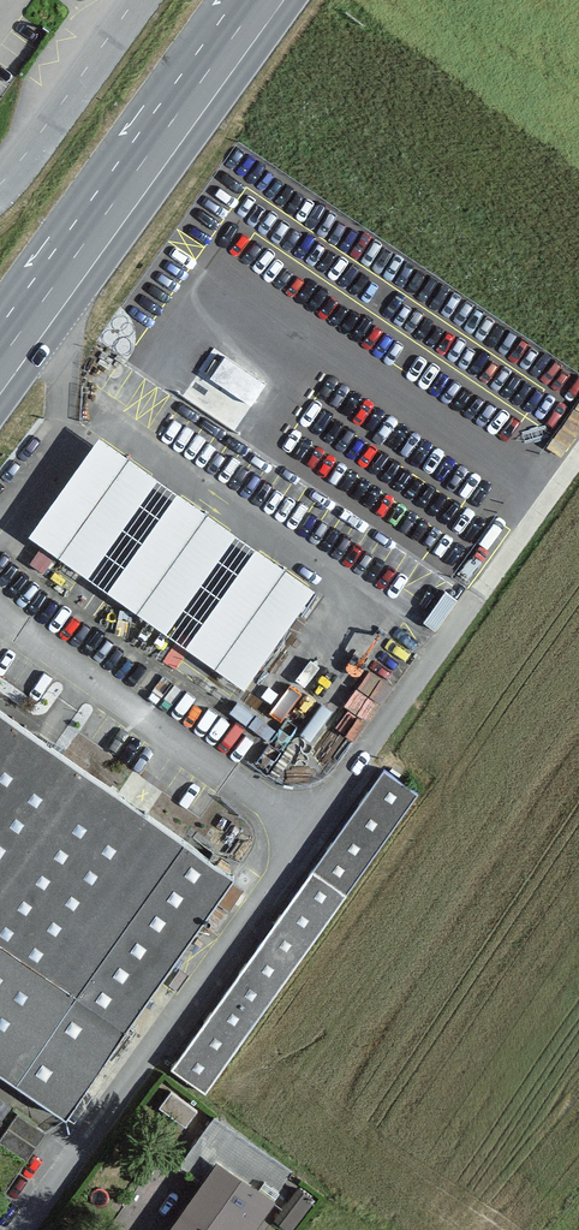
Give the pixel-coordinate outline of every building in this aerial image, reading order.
[(249,399),(265,377),(217,344),(187,388),(197,395),(212,373),(249,399)] [(316,584),(100,425),(27,524),(243,683),(316,584)] [(72,1112),(244,868),(0,697),(0,1062),(72,1112)] [(386,765),(172,1064),(209,1091),(423,792),(386,765)] [(186,1122),(197,1102),(169,1087),(158,1107),(186,1122)] [(0,1136),(0,1139),(28,1157),(46,1127),(17,1109),(0,1136)] [(220,1154),(165,1229),(237,1229),(267,1188),(220,1154)]
